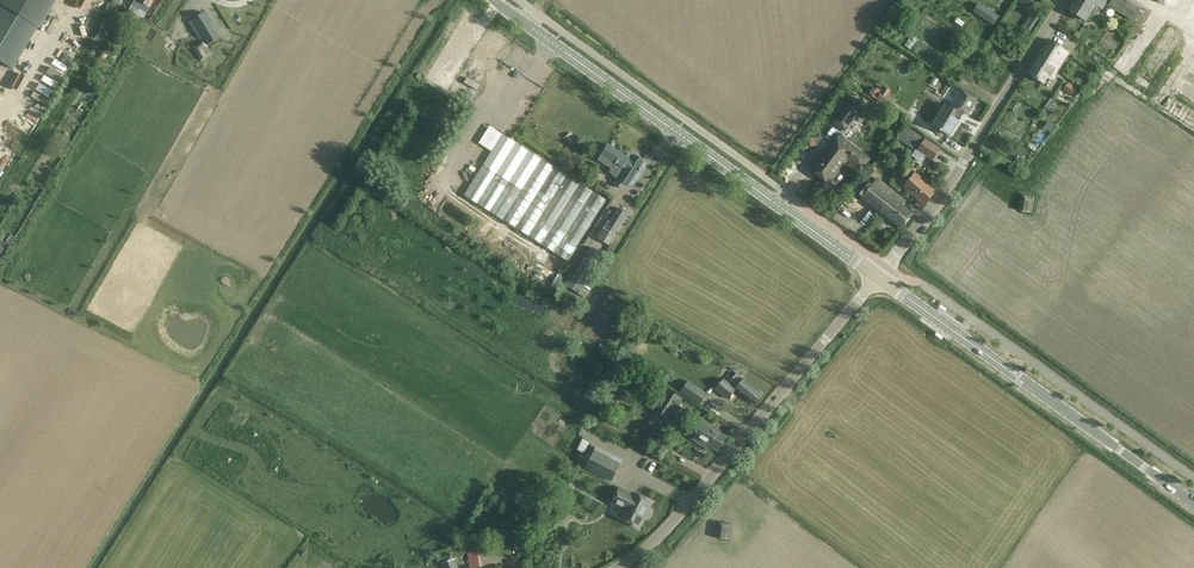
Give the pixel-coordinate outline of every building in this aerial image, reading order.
[(38,28),(40,29),(58,0),(2,0),(0,3),(0,5),(0,63),(12,71),(38,28)] [(155,0),(139,0),(136,6),(147,12),(155,0)] [(1077,16),(1085,21),(1096,4),(1103,8),(1109,0),(1073,0),(1067,10),(1077,16)] [(1108,7),(1133,22),(1137,15),(1140,16),(1142,11),(1124,0),(1112,0),(1108,7)] [(979,3),(973,11),(993,25),(999,16),(979,3)] [(124,18),(119,27),(125,31),(130,21),(131,21),(136,13),(137,11),(130,7),(124,17),(124,18)] [(205,11),(192,20),(207,46),(221,38),(205,11)] [(1024,26),(1033,31),(1041,18),(1032,13),(1024,26)] [(911,36),(904,45),(910,50),(917,41),(911,36)] [(184,57),(192,54),(186,39),(177,43),(184,57)] [(1028,74),(1038,80),(1042,83),(1047,77),(1050,79),(1068,52),(1049,40),(1028,74)] [(937,73),(922,99),(936,108),(952,82),(937,73)] [(1063,89),(1073,96),(1077,100),(1082,93),(1068,83),(1067,84),(1063,89)] [(885,87),(877,100),(889,108),(895,99),(889,95),(891,91),(885,87)] [(940,130),(940,131),(941,132),(942,131),(949,136),(959,120),(954,116),(956,112),(962,115),(964,112),(968,115),(977,100),(962,90),(952,104),(951,103),(948,106),(947,105),(933,125),(940,130)] [(849,98),(831,124),(844,133),(862,108),(849,98)] [(1169,99),(1162,111),(1193,130),(1193,113),(1169,99)] [(1041,112),(1045,115),(1043,118),(1047,121),(1054,112),(1045,106),(1041,112)] [(907,127),(898,139),(914,150),(923,138),(907,127)] [(572,133),(564,138),(569,146),(577,141),(572,133)] [(502,135),(464,196),(568,261),(606,201),(502,135)] [(861,170),(868,160),(869,159),(836,135),(810,169),(827,182),(845,158),(861,170)] [(940,149),(925,139),(917,150),(932,160),(940,149)] [(598,161),(611,169),(610,170),(612,176),(619,180),(615,185),(623,190),(627,185),(629,186),(645,162),(634,156),(631,160),(608,145),(598,161)] [(561,155),(557,161),(569,168),(573,162),(561,155)] [(935,191),(926,184),(914,174),(904,190),(924,206),(935,191)] [(877,179),(862,198),(902,229),(913,215),(901,206),(905,201),(877,179)] [(1032,199),(1020,198),(1019,213),(1031,214),(1032,199)] [(628,214),(618,208),(610,203),(590,234),(608,245),(614,235),(628,214)] [(592,247),(566,286),(578,294),(603,255),(592,247)] [(535,303),(517,296),(514,303),(532,311),(535,303)] [(761,393),(744,379),(743,379),(737,374),(729,384),(723,380),(716,389),(719,392),(728,399),(736,390),(753,403),(761,393)] [(688,381),(686,384),(681,392),(700,404),(707,394),(688,381)] [(668,389),(655,410),(669,419),(675,410),(677,411),(683,402),(679,400),(680,397),(668,389)] [(687,402),(679,414),(686,417),(688,414),(694,417),(699,409),(687,402)] [(703,423),(702,425),(696,421),(692,428),(698,431),(693,439),(698,442),(708,449),(710,446),(718,451),(727,438),(703,423)] [(595,450),(585,469),(611,482),(621,463),(595,450)] [(620,486),(611,504),(624,511),(620,518),(640,529),(646,517),(647,518),(651,509),(650,509),(654,502),(633,491),(632,493),(620,486)] [(737,523),(721,522),(718,540),(735,542),(737,523)] [(483,567),(479,549),(467,552),(470,567),(480,567),(483,567)] [(441,558),(444,567),(457,567),(452,554),(441,558)]
